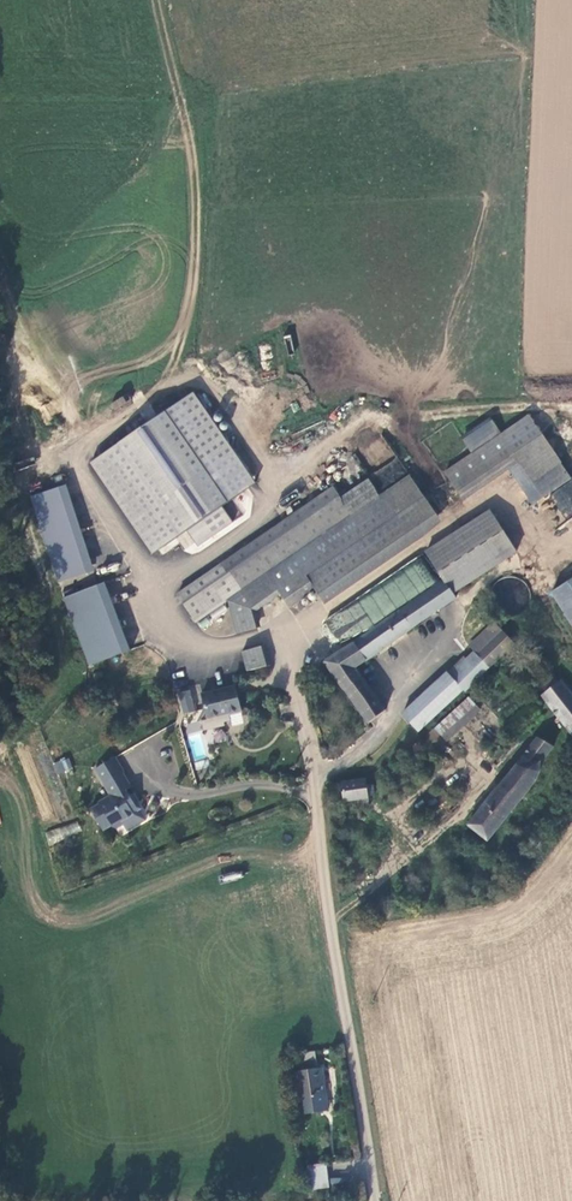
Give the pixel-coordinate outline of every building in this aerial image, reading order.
[(270,345),(260,346),(261,359),(271,358),(270,345)] [(235,525),(221,504),(253,484),(196,392),(89,458),(152,560),(179,543),(186,555),(235,525)] [(111,403),(115,411),(131,404),(127,395),(111,403)] [(472,454),(444,473),(457,492),(512,455),(532,482),(561,463),(529,416),(501,435),(472,454)] [(463,441),(472,454),(501,435),(492,422),(463,441)] [(384,484),(405,471),(398,459),(377,472),(384,484)] [(247,671),(267,666),(271,666),(256,611),(280,595),(290,608),(316,590),(321,597),(437,517),(436,514),(408,475),(378,495),(351,514),(227,600),(247,671)] [(548,493),(566,520),(571,516),(571,477),(548,493)] [(339,498),(351,514),(378,495),(367,479),(339,498)] [(425,554),(443,580),(454,595),(518,549),(488,507),(425,554)] [(376,627),(389,646),(457,598),(454,595),(443,580),(376,627)] [(87,665),(129,651),(106,581),(64,595),(87,665)] [(469,645),(475,651),(490,667),(516,644),(494,622),(469,645)] [(357,668),(389,646),(376,627),(326,662),(367,723),(385,710),(357,668)] [(490,667),(475,651),(450,674),(447,672),(402,713),(419,731),(464,690),(466,692),(490,667)] [(562,681),(558,683),(554,677),(542,686),(547,692),(542,695),(571,734),(571,693),(562,681)] [(242,711),(236,686),(202,694),(208,719),(242,711)] [(448,741),(449,740),(482,711),(470,698),(436,727),(448,741)] [(537,737),(468,825),(488,841),(537,779),(541,765),(554,747),(537,737)] [(125,771),(116,757),(95,769),(111,795),(99,802),(100,804),(91,809),(104,830),(112,825),(113,827),(117,828),(124,823),(125,820),(135,814),(134,813),(142,808),(136,797),(132,799),(127,789),(132,786),(123,772),(125,771)] [(56,774),(72,770),(69,758),(53,761),(56,774)] [(355,800),(368,798),(374,798),(373,785),(367,786),(365,779),(340,783),(341,787),(338,787),(335,788),(333,790),(333,793),(334,797),(336,799),(339,799),(342,798),(344,802),(355,800)] [(355,800),(357,810),(370,809),(368,798),(355,800)] [(44,832),(48,843),(81,833),(78,821),(44,832)] [(300,1114),(329,1111),(327,1095),(322,1096),(320,1083),(325,1081),(323,1069),(317,1069),(316,1060),(301,1063),(302,1072),(294,1073),(300,1114)] [(327,1164),(308,1166),(311,1190),(330,1188),(327,1164)]
